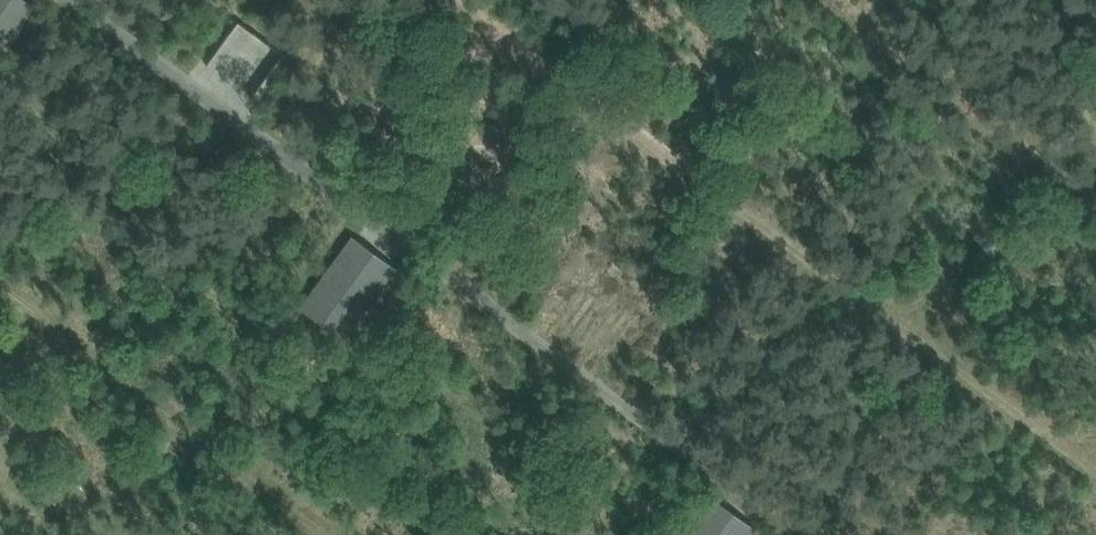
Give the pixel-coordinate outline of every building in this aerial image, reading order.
[(40,7),(29,0),(0,0),(0,59),(40,7)] [(352,235),(299,307),(345,340),(398,267),(352,235)] [(711,496),(682,534),(750,534),(756,528),(711,496)]
